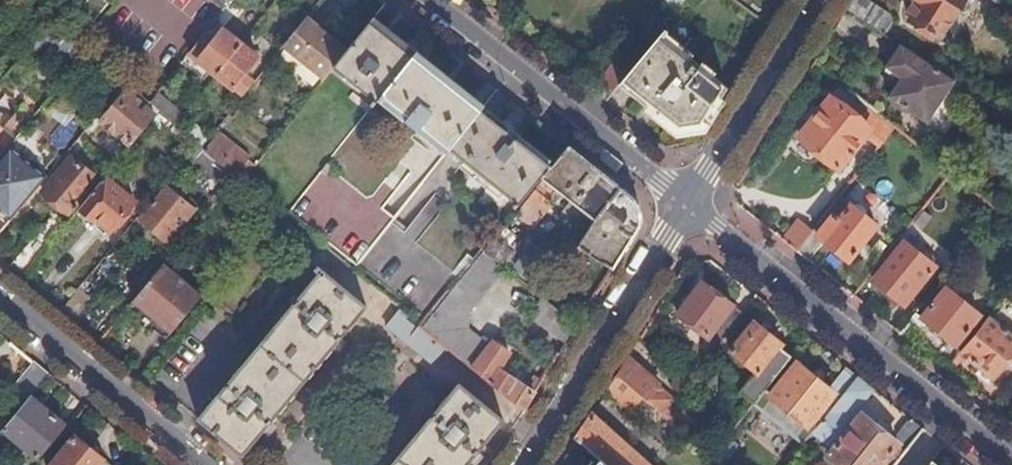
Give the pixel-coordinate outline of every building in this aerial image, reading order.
[(0,6),(12,16),(22,4),(17,0),(5,0),(0,6)] [(103,17),(111,0),(92,0),(87,8),(103,17)] [(848,11),(886,36),(894,22),(893,15),(867,0),(855,0),(848,11)] [(925,0),(920,0),(910,15),(916,18),(926,1),(925,0)] [(926,1),(916,18),(915,19),(942,36),(965,0),(925,0),(926,1)] [(5,24),(12,16),(0,6),(0,7),(0,20),(5,24)] [(348,51),(306,18),(282,48),(324,81),(334,69),(348,51)] [(370,24),(348,51),(334,69),(373,100),(369,106),(372,109),(377,102),(413,58),(370,24)] [(704,129),(729,88),(669,37),(673,33),(668,29),(631,75),(623,85),(681,132),(704,129)] [(86,52),(60,31),(51,42),(76,63),(86,52)] [(216,40),(206,32),(189,54),(200,63),(197,66),(205,73),(208,69),(216,76),(240,46),(223,32),(216,40)] [(257,59),(240,46),(216,76),(243,97),(254,83),(244,76),(257,59)] [(956,83),(903,47),(893,62),(908,72),(904,80),(891,99),(929,124),(956,83)] [(377,102),(384,107),(388,103),(408,120),(405,124),(417,134),(421,130),(449,152),(481,113),(413,58),(377,102)] [(888,69),(904,80),(908,72),(893,62),(888,69)] [(617,64),(596,90),(610,101),(623,85),(631,75),(617,64)] [(130,88),(125,84),(112,99),(117,104),(110,113),(102,122),(131,146),(159,112),(151,105),(147,109),(144,110),(139,112),(137,110),(136,108),(138,103),(125,94),(130,88)] [(117,104),(112,99),(104,108),(110,113),(117,104)] [(897,128),(873,109),(861,123),(833,101),(802,139),(840,170),(855,151),(866,137),(880,149),(897,128)] [(4,130),(17,141),(37,116),(24,105),(4,130)] [(551,170),(481,113),(449,152),(519,209),(543,180),(551,170)] [(224,132),(207,151),(241,182),(258,163),(224,132)] [(855,151),(869,163),(880,149),(866,137),(855,151)] [(189,160),(226,190),(235,178),(204,153),(207,150),(200,145),(189,160)] [(12,221),(47,179),(10,148),(0,160),(0,211),(12,221)] [(551,170),(543,180),(556,191),(595,224),(577,249),(612,273),(641,227),(637,204),(569,148),(551,170)] [(53,179),(43,192),(70,214),(84,197),(87,200),(102,182),(71,157),(62,169),(58,166),(50,176),(53,179)] [(81,207),(111,232),(136,203),(105,178),(102,182),(87,200),(81,207)] [(548,200),(556,191),(543,180),(519,209),(483,250),(501,267),(554,206),(548,200)] [(166,186),(139,219),(168,244),(200,206),(190,198),(186,203),(166,186)] [(799,252),(812,262),(827,243),(852,262),(879,227),(867,218),(868,216),(867,210),(862,206),(857,206),(856,208),(842,197),(813,235),(799,252)] [(1004,215),(1011,222),(1011,204),(1004,215)] [(10,223),(0,214),(0,234),(10,223)] [(434,216),(418,246),(454,265),(470,235),(434,216)] [(921,228),(915,223),(904,237),(910,242),(921,228)] [(787,242),(799,252),(813,235),(800,225),(787,242)] [(38,232),(10,267),(24,278),(52,243),(38,232)] [(902,240),(872,279),(905,304),(921,283),(925,285),(938,268),(902,240)] [(501,267),(483,250),(418,329),(445,350),(526,413),(536,397),(530,393),(499,372),(512,357),(496,343),(492,348),(471,330),(467,316),(506,269),(501,267)] [(151,320),(172,336),(201,300),(163,267),(127,310),(138,321),(151,320)] [(199,422),(243,459),(367,309),(318,268),(315,272),(319,276),(199,422)] [(710,337),(719,345),(743,313),(701,283),(676,315),(708,338),(710,337)] [(81,290),(64,311),(76,321),(93,300),(81,290)] [(902,334),(915,344),(926,330),(925,329),(929,324),(965,352),(987,325),(981,320),(983,317),(949,291),(925,320),(918,314),(902,334)] [(546,302),(531,319),(566,346),(578,327),(546,302)] [(445,350),(418,329),(408,321),(410,318),(399,309),(385,327),(433,365),(445,350)] [(165,342),(172,336),(151,320),(138,321),(134,323),(150,336),(154,333),(165,342)] [(969,359),(995,380),(1011,360),(1011,336),(991,320),(987,325),(965,352),(964,355),(969,359)] [(739,393),(753,405),(791,357),(779,348),(781,344),(753,322),(730,352),(755,372),(739,393)] [(950,372),(955,376),(969,359),(964,355),(950,372)] [(616,375),(637,392),(664,416),(675,401),(627,359),(616,375)] [(50,376),(35,364),(14,388),(30,401),(32,399),(50,376)] [(755,406),(805,444),(813,433),(858,376),(845,366),(831,385),(832,393),(796,365),(772,397),(765,392),(755,406)] [(616,375),(608,389),(626,405),(637,392),(616,375)] [(813,433),(817,437),(816,440),(827,448),(829,445),(833,449),(828,457),(839,464),(893,464),(923,428),(911,419),(909,422),(907,422),(896,436),(896,439),(894,442),(855,411),(873,388),(858,376),(813,433)] [(530,393),(536,397),(544,384),(538,381),(530,393)] [(459,384),(392,464),(468,464),(504,422),(459,384)] [(5,432),(37,459),(64,426),(32,399),(30,401),(5,432)] [(677,411),(664,416),(682,431),(689,422),(677,411)] [(576,440),(600,461),(605,464),(647,464),(592,415),(576,440)] [(53,464),(110,464),(75,437),(53,464)]
